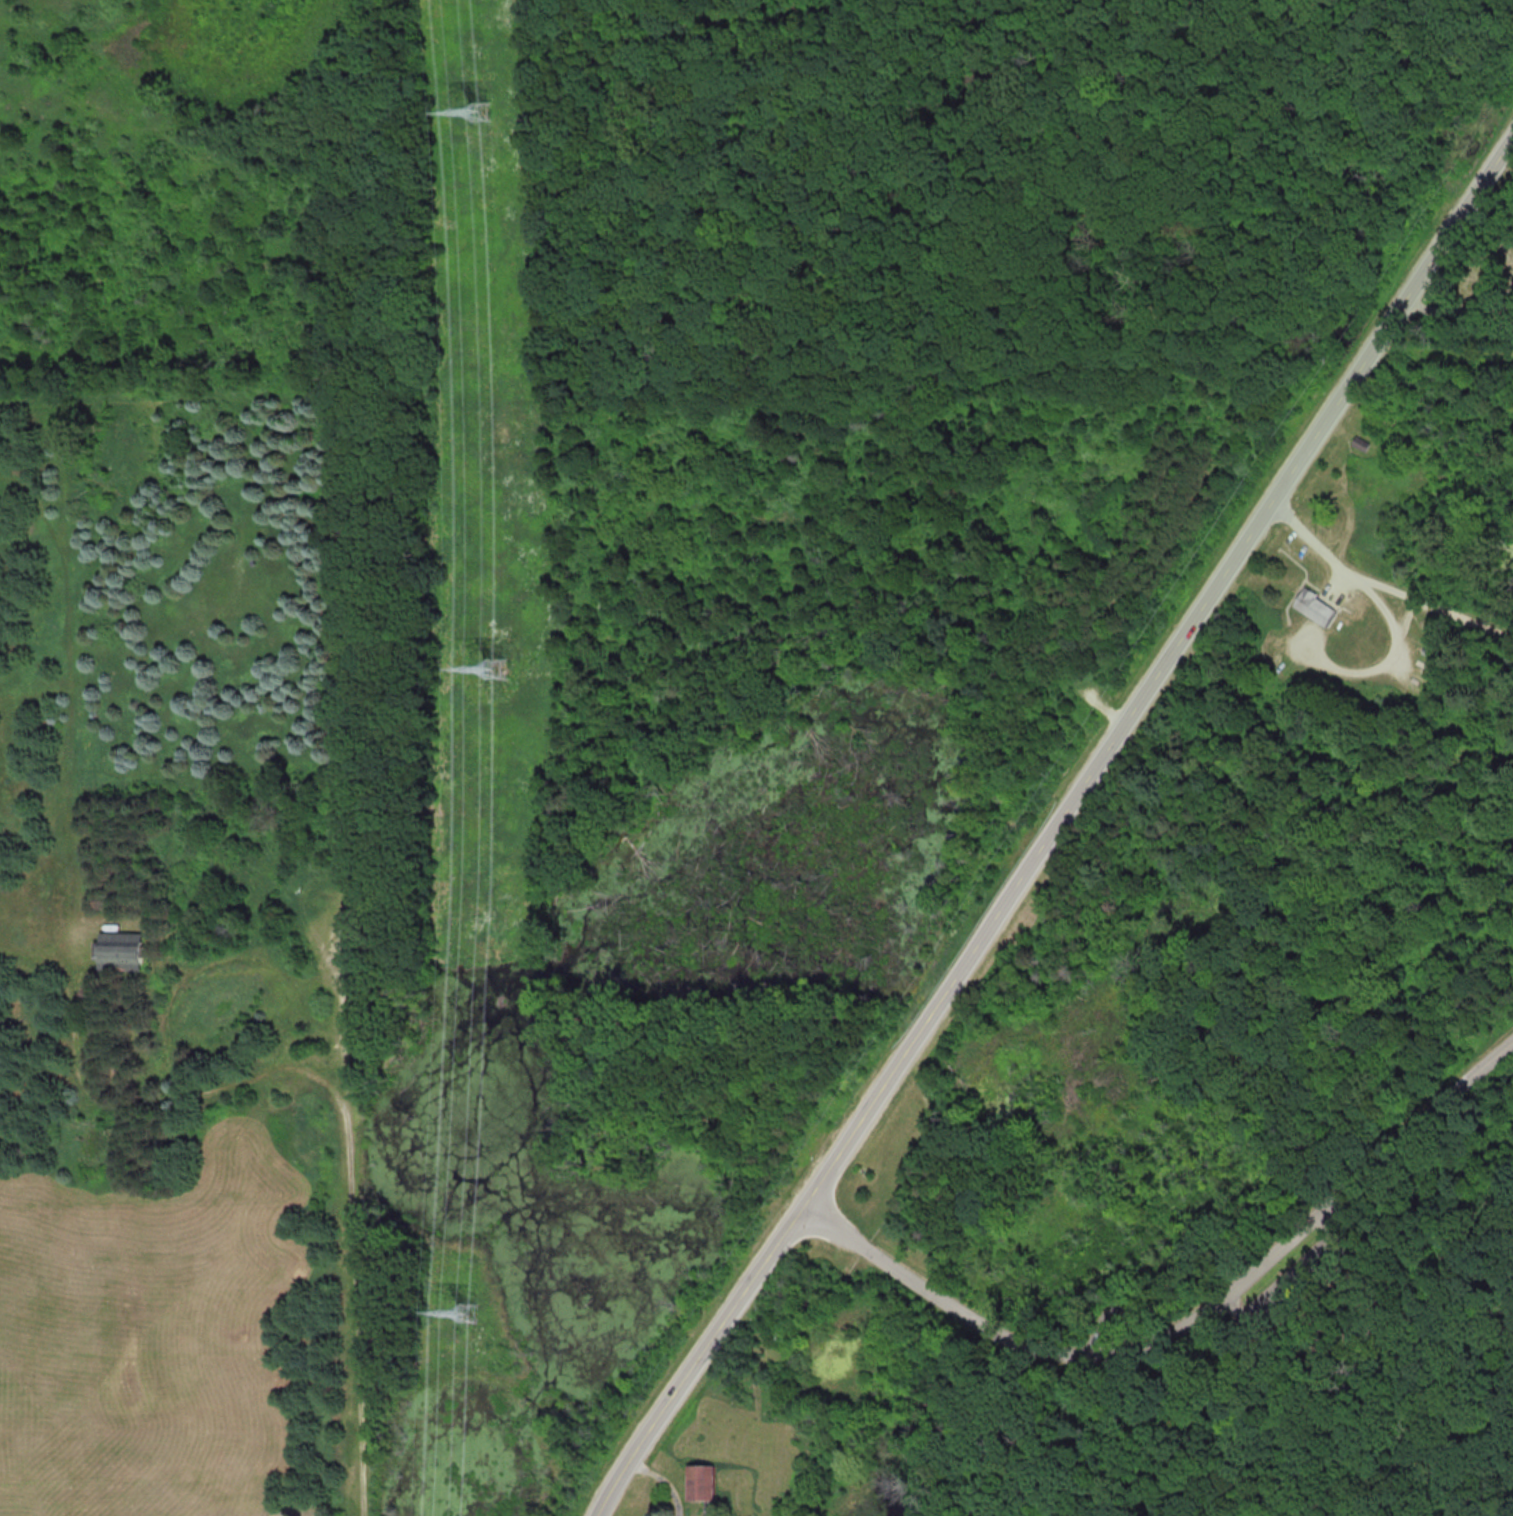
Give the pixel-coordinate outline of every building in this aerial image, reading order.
[(1349,444),(1353,436),(1366,443),(1362,452),(1349,444)] [(1286,605),(1299,585),(1311,593),(1308,598),(1330,612),(1320,627),(1286,605)] [(154,934),(104,934),(103,971),(154,971),(154,934)] [(1115,1367),(1115,1360),(1124,1358),(1125,1365),(1115,1367)] [(689,1499),(716,1499),(716,1464),(689,1464),(689,1499)]
